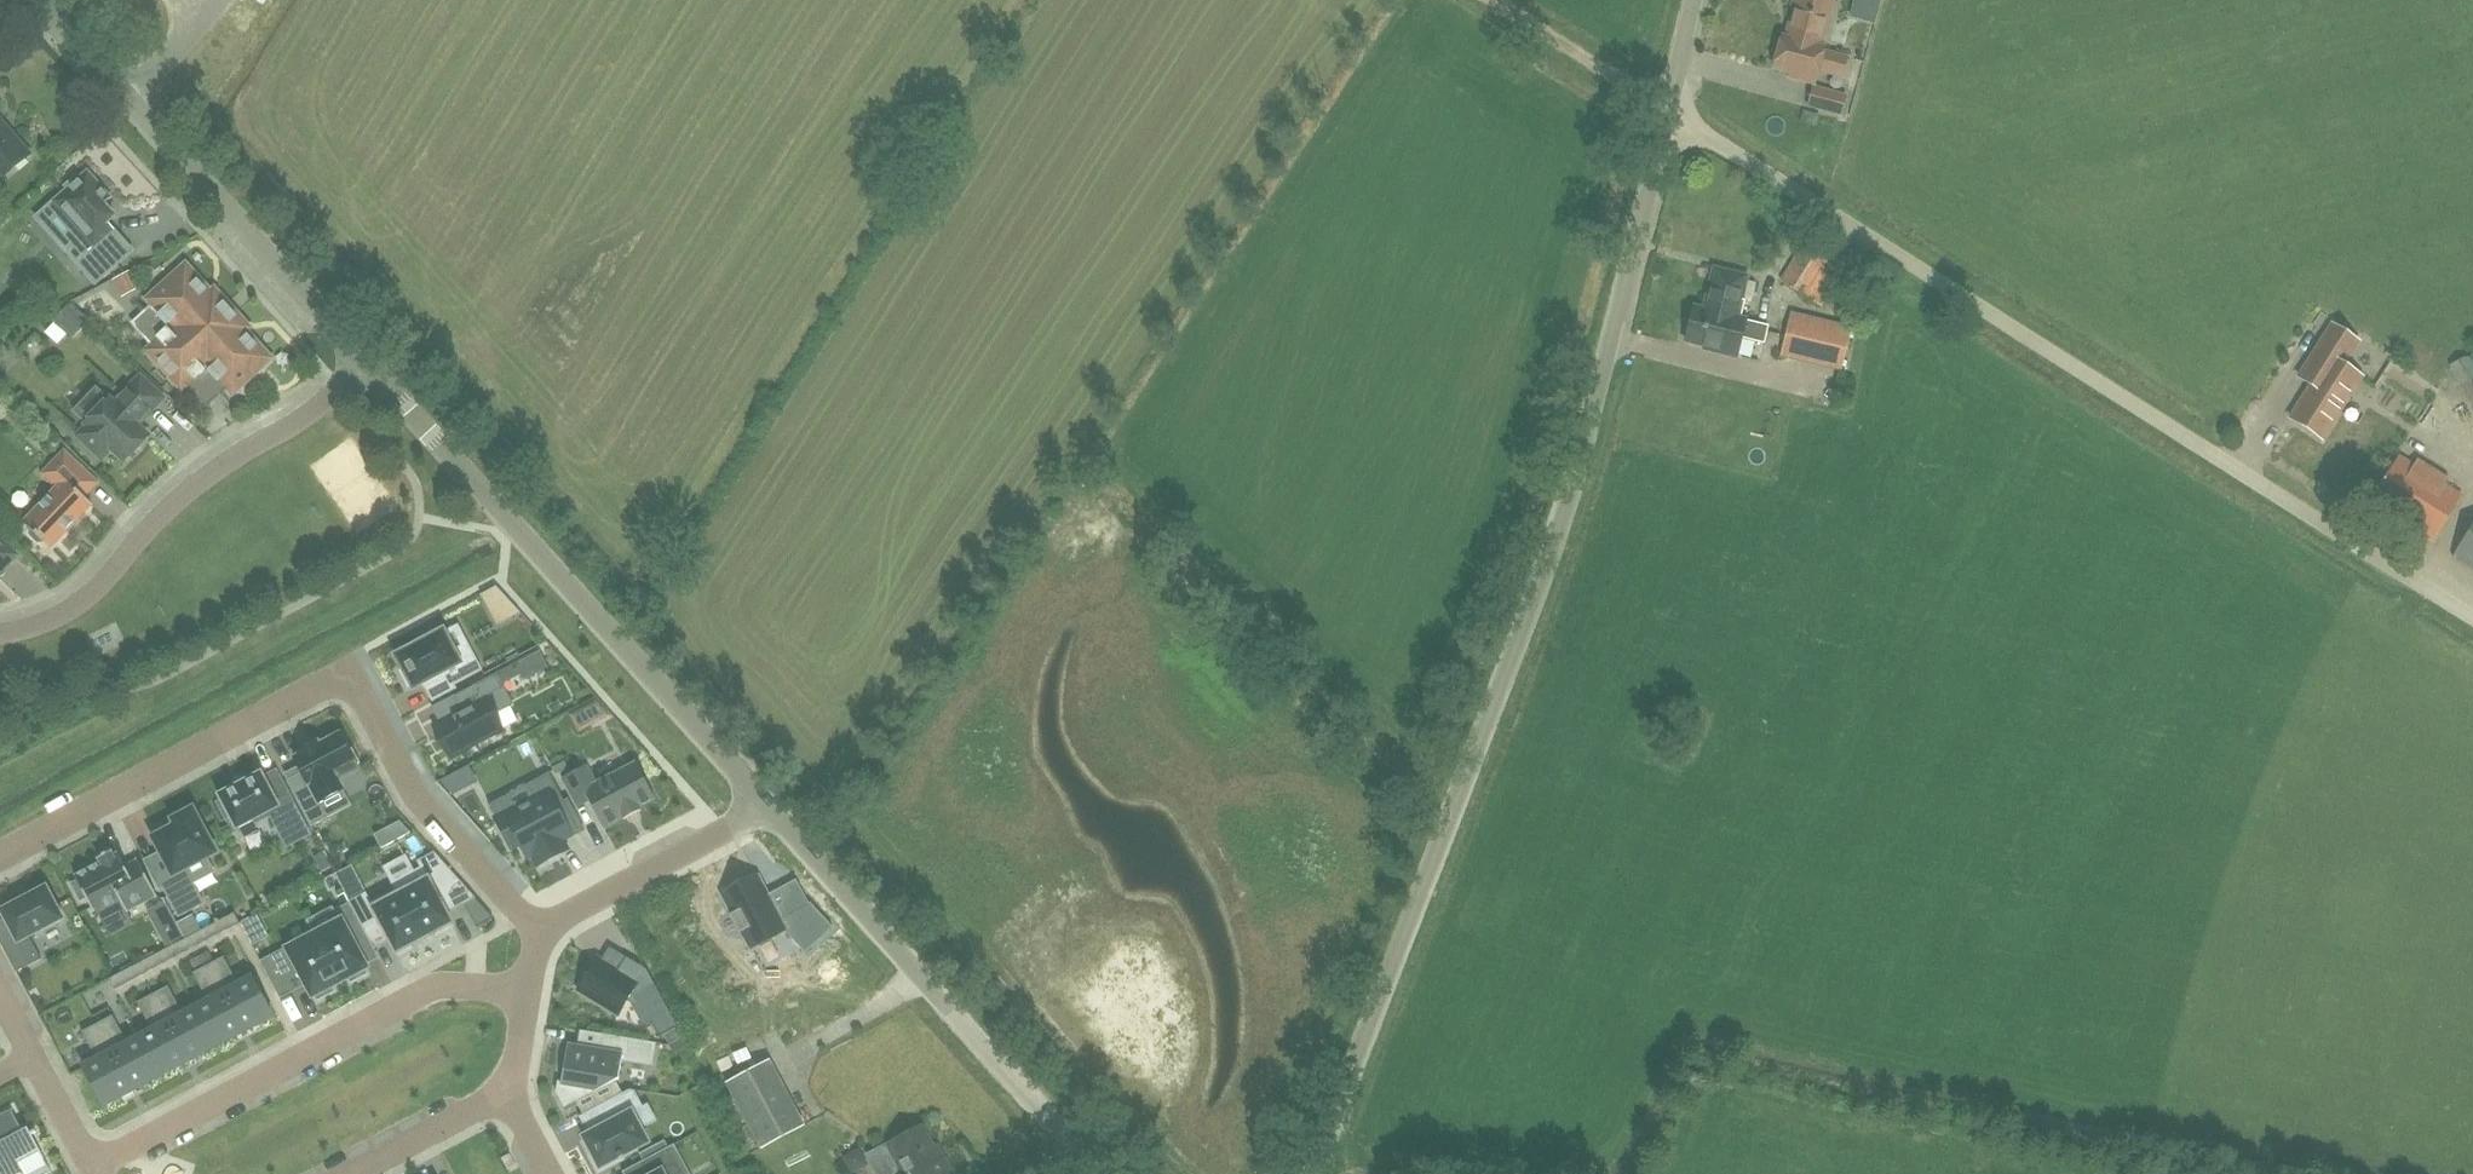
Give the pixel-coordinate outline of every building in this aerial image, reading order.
[(1833,0),(1794,0),(1792,6),(1794,11),(1787,39),(1783,38),(1780,52),(1776,54),(1774,62),(1776,65),(1775,69),(1791,73),(1790,77),(1815,83),(1818,71),(1843,77),(1848,58),(1824,52),(1824,49),(1821,48),(1833,0)] [(1846,97),(1814,88),(1809,107),(1841,115),(1846,97)] [(31,155),(0,120),(0,183),(31,155)] [(118,264),(99,243),(114,231),(108,224),(116,217),(105,204),(111,199),(88,173),(82,179),(79,175),(65,187),(69,191),(56,202),(86,236),(68,252),(96,284),(118,264)] [(1852,261),(1810,236),(1782,282),(1823,309),(1852,261)] [(243,331),(246,328),(215,294),(212,296),(186,268),(150,300),(155,306),(135,324),(155,347),(150,351),(182,387),(188,382),(208,405),(228,387),(233,392),(269,359),(243,331)] [(1689,337),(1688,341),(1707,346),(1706,349),(1739,357),(1744,338),(1767,343),(1771,326),(1748,320),(1743,319),(1747,301),(1744,300),(1749,277),(1716,268),(1706,310),(1696,307),(1693,323),(1688,324),(1686,334),(1689,337)] [(127,302),(146,292),(137,274),(118,283),(127,302)] [(1853,330),(1794,316),(1785,353),(1843,368),(1853,330)] [(2361,377),(2343,365),(2358,342),(2332,326),(2299,378),(2312,386),(2291,419),(2322,438),(2361,377)] [(2469,356),(2450,367),(2472,414),(2472,364),(2469,356)] [(141,377),(115,404),(110,399),(86,424),(91,429),(83,438),(100,454),(108,445),(125,462),(149,437),(138,426),(164,399),(141,377)] [(98,484),(65,452),(43,475),(57,488),(24,523),(30,529),(31,536),(38,543),(45,543),(51,549),(92,505),(85,498),(98,484)] [(2398,457),(2369,505),(2431,543),(2460,494),(2444,485),(2447,479),(2415,460),(2412,465),(2398,457)] [(2453,556),(2472,568),(2472,523),(2453,556)] [(16,556),(0,541),(0,573),(16,556)] [(483,595),(489,606),(506,597),(497,587),(483,595)] [(424,642),(397,656),(404,669),(400,672),(408,688),(413,685),(414,689),(423,684),(446,672),(454,686),(455,685),(483,671),(470,646),(456,653),(445,633),(444,632),(440,634),(438,630),(422,638),(424,642)] [(521,676),(524,681),(549,668),(542,654),(517,668),(521,676)] [(440,724),(435,727),(452,759),(503,731),(494,715),(487,701),(506,690),(498,674),(456,697),(455,697),(463,712),(440,724)] [(596,724),(609,717),(597,702),(587,707),(596,724)] [(297,757),(296,758),(303,773),(288,781),(313,827),(329,818),(321,803),(344,790),(339,780),(359,770),(357,766),(361,763),(353,749),(349,751),(340,735),(320,745),(319,743),(296,755),(297,757)] [(587,768),(564,780),(579,807),(588,802),(603,830),(622,819),(623,821),(640,812),(638,808),(654,800),(635,765),(596,785),(587,768)] [(231,818),(237,828),(237,830),(237,831),(238,831),(239,830),(239,829),(255,821),(257,824),(271,816),(288,847),(311,835),(287,790),(275,797),(263,775),(263,774),(263,772),(261,773),(261,774),(246,782),(245,782),(236,787),(222,795),(220,795),(219,796),(219,797),(220,798),(222,801),(218,804),(227,820),(231,818)] [(507,796),(489,806),(512,847),(520,843),(527,857),(534,853),(540,865),(566,851),(561,843),(560,839),(566,836),(559,822),(572,815),(565,802),(550,773),(527,785),(536,802),(515,813),(507,796)] [(442,781),(454,794),(463,790),(454,774),(442,781)] [(217,853),(194,809),(173,820),(177,826),(154,838),(177,881),(164,888),(180,918),(205,904),(186,869),(217,853)] [(391,830),(397,841),(411,834),(402,824),(391,830)] [(112,853),(99,860),(102,864),(76,878),(78,882),(73,885),(82,901),(87,898),(95,913),(98,911),(103,921),(126,909),(127,912),(158,897),(139,861),(126,867),(119,855),(115,857),(112,853)] [(392,884),(395,890),(396,889),(423,940),(434,934),(437,938),(455,928),(437,895),(461,882),(435,853),(418,862),(421,868),(392,884)] [(813,902),(812,903),(782,919),(770,895),(761,878),(728,895),(737,913),(735,914),(745,932),(746,931),(754,945),(786,929),(808,953),(836,927),(813,902)] [(64,920),(47,887),(1,911),(17,940),(3,948),(17,973),(43,959),(31,937),(64,920)] [(412,946),(423,940),(396,889),(395,890),(372,902),(367,893),(350,902),(351,904),(365,930),(381,922),(400,958),(414,950),(412,946)] [(494,919),(477,899),(466,905),(478,928),(494,919)] [(341,920),(315,934),(341,984),(349,979),(351,984),(369,974),(367,969),(368,968),(354,941),(367,934),(365,930),(351,904),(346,907),(336,912),(341,920)] [(235,914),(219,922),(225,932),(240,924),(235,914)] [(241,924),(245,932),(260,924),(256,917),(241,924)] [(209,941),(225,932),(219,922),(204,930),(209,941)] [(163,935),(170,948),(173,947),(185,940),(179,927),(163,935)] [(204,930),(188,939),(194,949),(209,941),(204,930)] [(315,934),(261,963),(278,993),(303,980),(313,998),(315,997),(317,1001),(335,992),(333,987),(341,984),(315,934)] [(178,957),(194,949),(188,939),(185,940),(173,947),(178,957)] [(162,965),(178,957),(173,947),(170,948),(157,955),(162,965)] [(141,964),(147,974),(162,965),(157,955),(141,964)] [(225,957),(209,966),(244,1032),(247,1031),(248,1034),(249,1033),(248,1030),(273,1016),(253,979),(239,986),(225,957)] [(598,960),(580,990),(619,1014),(627,1001),(632,1003),(645,1028),(653,1023),(660,1037),(678,1027),(647,970),(627,957),(618,972),(602,963),(598,960)] [(141,964),(126,972),(131,982),(147,974),(141,964)] [(209,1002),(196,1008),(217,1047),(241,1034),(242,1037),(243,1036),(242,1033),(244,1032),(209,966),(194,974),(209,1002)] [(115,990),(131,982),(126,972),(110,980),(115,990)] [(169,987),(154,995),(189,1062),(191,1060),(192,1063),(194,1062),(193,1059),(217,1047),(196,1008),(184,1015),(169,987)] [(464,995),(468,1009),(490,1002),(486,989),(464,995)] [(153,1032),(141,1038),(161,1076),(185,1063),(186,1066),(188,1065),(186,1063),(189,1062),(154,995),(138,1003),(153,1032)] [(113,1016),(98,1024),(133,1091),(136,1089),(137,1092),(138,1091),(137,1089),(161,1076),(141,1038),(128,1045),(113,1016)] [(133,1091),(98,1024),(83,1033),(98,1061),(84,1068),(104,1106),(129,1093),(131,1096),(132,1095),(131,1092),(133,1091)] [(605,1035),(603,1049),(569,1044),(562,1082),(558,1081),(556,1093),(565,1109),(619,1080),(622,1062),(653,1067),(657,1044),(605,1035)] [(762,1149),(804,1126),(770,1062),(727,1084),(762,1149)] [(594,1109),(603,1126),(597,1130),(597,1131),(585,1138),(594,1155),(589,1157),(598,1173),(599,1173),(625,1161),(622,1156),(648,1143),(633,1114),(644,1108),(635,1091),(630,1090),(594,1109)] [(21,1172),(17,1164),(41,1152),(29,1129),(23,1132),(12,1111),(0,1118),(0,1173),(18,1173),(21,1172)] [(945,1159),(941,1161),(924,1127),(889,1144),(904,1173),(952,1173),(945,1159)] [(642,1162),(648,1173),(682,1173),(683,1173),(670,1148),(642,1162)]
